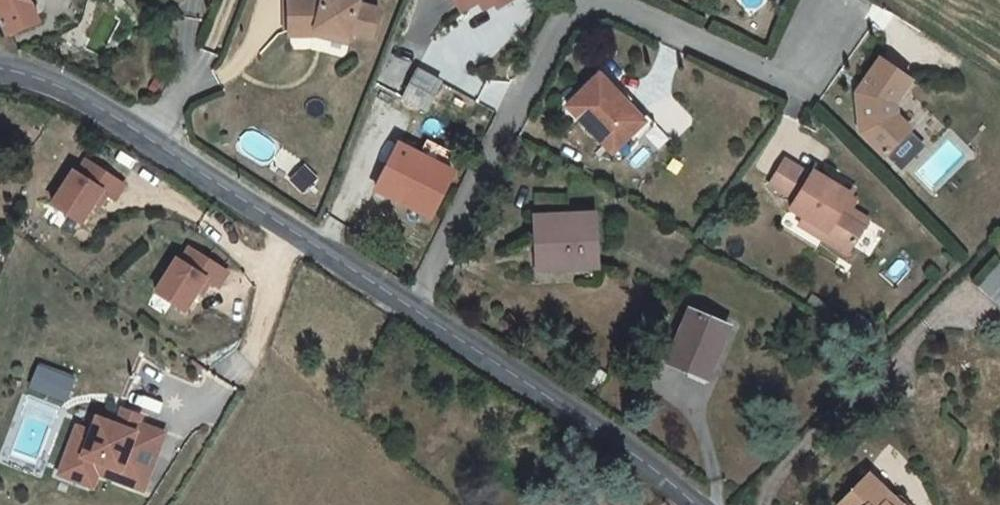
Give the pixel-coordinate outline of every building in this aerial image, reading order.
[(0,61),(33,44),(13,0),(0,0),(0,61)] [(462,21),(480,10),(490,4),(495,12),(498,16),(516,5),(513,0),(450,0),(462,21)] [(490,4),(480,10),(485,19),(495,12),(490,4)] [(291,11),(292,44),(319,43),(319,41),(351,49),(352,44),(374,49),(380,22),(358,16),(359,14),(327,6),(326,10),(291,11)] [(292,49),(319,48),(349,55),(351,49),(319,41),(319,43),(292,44),(292,49)] [(490,65),(472,56),(466,68),(484,77),(490,65)] [(907,91),(876,70),(861,97),(864,100),(856,115),(861,150),(886,172),(910,144),(895,130),(893,116),(907,91)] [(442,92),(418,80),(404,108),(427,120),(442,92)] [(634,121),(601,91),(570,124),(617,166),(640,138),(629,128),(634,121)] [(655,140),(634,121),(629,128),(640,138),(617,166),(625,172),(655,140)] [(120,202),(129,178),(74,158),(54,214),(88,226),(100,195),(120,202)] [(376,198),(428,222),(443,188),(392,163),(376,198)] [(852,214),(812,191),(810,195),(784,180),(770,204),(796,219),(791,228),(805,236),(830,250),(825,258),(851,273),(866,247),(842,233),(852,214)] [(858,219),(852,214),(842,233),(866,247),(871,238),(853,228),(858,219)] [(830,250),(805,236),(801,244),(825,258),(830,250)] [(190,311),(206,281),(222,289),(232,268),(182,242),(155,293),(190,311)] [(601,256),(536,250),(530,316),(596,322),(601,256)] [(984,285),(962,307),(988,329),(999,315),(999,299),(984,285)] [(717,347),(677,331),(654,384),(694,401),(717,347)] [(29,391),(69,400),(75,376),(35,366),(29,391)] [(98,478),(146,494),(169,427),(120,410),(117,421),(96,414),(90,430),(74,424),(55,477),(94,491),(98,478)] [(859,491),(841,504),(871,504),(859,491)]
